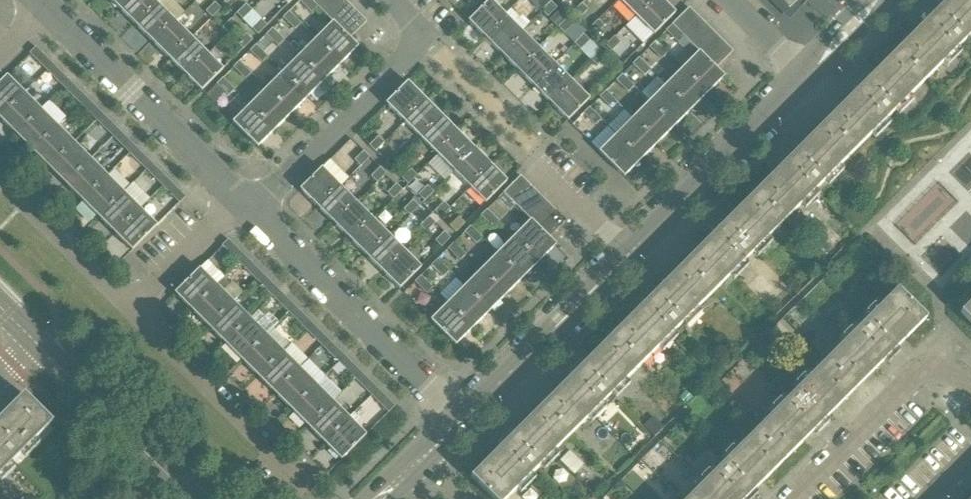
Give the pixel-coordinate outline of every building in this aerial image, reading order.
[(120,10),(130,0),(110,0),(120,10)] [(137,27),(158,5),(153,0),(130,0),(120,10),(137,27)] [(195,1),(203,9),(211,0),(197,0),(195,1)] [(314,4),(310,0),(300,0),(299,1),(311,13),(317,7),(314,4)] [(323,12),(335,0),(318,0),(314,4),(317,7),(323,12)] [(332,21),(349,4),(344,0),(335,0),(323,12),(332,21)] [(483,36),(505,15),(490,0),(468,21),(483,36)] [(612,335),(471,476),(470,477),(492,498),(507,498),(703,302),(970,35),(970,0),(948,0),(612,335)] [(635,16),(651,0),(619,0),(635,16)] [(635,16),(654,35),(675,13),(662,0),(651,0),(635,16)] [(789,9),(797,0),(780,0),(789,9)] [(557,8),(551,2),(542,11),(548,17),(557,8)] [(206,12),(212,18),(221,9),(215,3),(206,12)] [(573,12),(579,18),(588,10),(581,3),(573,12)] [(236,13),(243,19),(251,10),(245,4),(236,13)] [(332,21),(333,23),(340,30),(357,13),(349,4),(332,21)] [(137,27),(153,43),(175,22),(158,5),(137,27)] [(672,25),(681,34),(698,17),(689,8),(672,25)] [(568,16),(561,9),(549,20),(557,27),(558,27),(568,16)] [(289,12),(283,18),(294,29),(301,23),(289,12)] [(357,13),(340,30),(349,39),(366,22),(357,13)] [(483,36),(499,53),(521,31),(505,15),(483,36)] [(683,36),(690,43),(707,26),(698,17),(681,34),(683,36)] [(236,24),(230,18),(221,27),(227,33),(236,24)] [(558,27),(564,33),(573,24),(567,18),(558,27)] [(260,19),(251,28),(258,34),(266,26),(260,19)] [(589,28),(595,34),(604,26),(598,20),(589,28)] [(153,43),(170,60),(191,38),(175,22),(153,43)] [(333,23),(316,39),(341,64),(357,47),(349,39),(340,30),(333,23)] [(683,36),(681,34),(672,25),(666,31),(677,42),(683,36)] [(690,43),(699,52),(703,47),(715,35),(707,26),(690,43)] [(272,29),(266,35),(272,41),(278,46),(284,40),(272,29)] [(499,53),(516,69),(537,47),(521,31),(499,53)] [(236,42),(243,49),(252,40),(245,33),(236,42)] [(272,41),(266,35),(256,45),(262,51),(272,41)] [(589,41),(583,35),(574,43),(580,49),(589,41)] [(703,47),(699,52),(707,60),(724,43),(715,35),(703,47)] [(606,45),(612,51),(620,43),(614,37),(606,45)] [(170,60),(185,75),(207,54),(191,38),(170,60)] [(316,39),(299,56),(324,80),(341,64),(316,39)] [(655,41),(649,47),(661,59),(667,53),(655,41)] [(724,43),(707,60),(715,69),(732,52),(724,43)] [(256,45),(249,51),(261,63),(267,57),(262,51),(256,45)] [(36,47),(29,53),(41,65),(48,59),(36,47)] [(516,69),(533,86),(554,64),(537,47),(516,69)] [(606,57),(600,51),(591,60),(597,66),(606,57)] [(699,52),(682,68),(707,93),(724,77),(715,69),(707,60),(699,52)] [(207,54),(185,75),(201,91),(223,69),(207,54)] [(299,56),(283,72),(307,97),(324,80),(299,56)] [(639,58),(633,64),(644,75),(650,69),(639,58)] [(233,68),(245,80),(251,74),(239,62),(233,68)] [(64,75),(52,63),(46,70),(58,82),(64,75)] [(533,86),(549,102),(570,80),(554,64),(533,86)] [(268,87),(266,89),(291,114),(307,97),(283,72),(278,77),(269,68),(259,78),(268,87)] [(682,68),(666,85),(691,110),(707,93),(682,68)] [(622,75),(616,81),(628,92),(634,86),(622,75)] [(23,92),(7,76),(0,83),(0,116),(23,92)] [(206,95),(214,103),(225,92),(229,96),(234,90),(223,78),(206,95)] [(81,92),(69,80),(63,86),(74,98),(81,92)] [(570,80),(549,102),(567,121),(589,99),(570,80)] [(386,104),(404,122),(426,101),(407,82),(386,104)] [(666,85),(649,102),(674,127),(691,110),(666,85)] [(266,89),(250,105),(274,130),(291,114),(266,89)] [(606,91),(600,97),(611,108),(617,102),(606,91)] [(15,134),(40,109),(23,92),(0,116),(0,119),(15,134)] [(97,109),(85,97),(79,103),(91,115),(97,109)] [(404,122),(421,139),(442,117),(426,101),(404,122)] [(649,102),(633,118),(658,143),(674,127),(649,102)] [(274,130),(250,105),(232,122),(257,147),(274,130)] [(589,108),(583,114),(595,125),(601,119),(589,108)] [(15,134),(32,151),(57,126),(40,109),(15,134)] [(114,125),(102,113),(96,120),(108,132),(114,125)] [(421,139),(437,155),(459,134),(442,117),(421,139)] [(633,118),(616,135),(641,160),(658,143),(633,118)] [(32,151),(49,167),(73,142),(57,126),(32,151)] [(130,141),(118,130),(112,136),(124,148),(130,141)] [(437,155),(454,172),(475,150),(459,134),(437,155)] [(641,160),(616,135),(599,152),(624,177),(641,160)] [(369,145),(375,152),(384,143),(378,137),(369,145)] [(105,144),(113,152),(118,147),(110,138),(105,144)] [(49,167),(65,184),(90,159),(73,142),(49,167)] [(147,158),(135,146),(129,153),(141,165),(147,158)] [(454,172),(470,188),(492,167),(475,150),(454,172)] [(369,158),(363,152),(354,160),(361,166),(369,158)] [(386,162),(392,168),(401,159),(395,153),(386,162)] [(65,184),(82,201),(107,176),(90,159),(65,184)] [(164,175),(152,163),(146,169),(157,181),(164,175)] [(492,167),(470,188),(485,203),(507,181),(492,167)] [(300,190),(319,209),(340,187),(321,168),(300,190)] [(386,174),(380,168),(371,177),(377,183),(386,174)] [(402,178),(408,184),(417,176),(411,169),(402,178)] [(82,201),(98,217),(123,192),(107,176),(82,201)] [(504,193),(513,202),(529,185),(520,176),(504,193)] [(180,191),(168,179),(162,186),(174,198),(180,191)] [(402,190),(396,184),(387,193),(394,199),(402,190)] [(516,205),(521,211),(538,194),(529,185),(513,202),(516,205)] [(418,195),(425,201),(433,192),(427,186),(418,195)] [(319,209),(335,225),(357,204),(340,187),(319,209)] [(98,217),(115,234),(140,209),(123,192),(98,217)] [(504,193),(498,199),(510,211),(516,205),(513,202),(504,193)] [(521,211),(530,220),(547,203),(538,194),(521,211)] [(404,209),(410,216),(419,207),(413,201),(404,209)] [(435,211),(441,217),(450,209),(444,202),(435,211)] [(530,220),(531,220),(539,229),(556,212),(547,203),(530,220)] [(335,225),(352,241),(373,220),(357,204),(335,225)] [(140,209),(115,234),(132,250),(157,226),(140,209)] [(487,210),(481,216),(493,227),(499,221),(487,210)] [(556,212),(539,229),(548,238),(565,221),(556,212)] [(420,226),(426,232),(435,223),(429,217),(420,226)] [(459,217),(450,226),(456,232),(465,223),(459,217)] [(352,241),(368,258),(389,236),(373,220),(352,241)] [(531,220),(514,237),(539,262),(555,245),(548,238),(539,229),(531,220)] [(471,226),(465,232),(476,244),(482,238),(471,226)] [(444,232),(435,241),(441,247),(450,238),(444,232)] [(368,258),(384,274),(406,253),(389,236),(368,258)] [(514,237),(498,253),(522,278),(539,262),(514,237)] [(454,243),(448,249),(460,261),(466,255),(454,243)] [(245,257),(234,245),(227,251),(239,263),(245,257)] [(406,253),(384,274),(399,289),(421,267),(406,253)] [(498,253),(481,270),(506,295),(522,278),(498,253)] [(438,259),(432,265),(443,277),(449,271),(438,259)] [(244,268),(256,280),(262,274),(250,262),(244,268)] [(175,293),(191,310),(216,285),(200,269),(175,293)] [(481,270),(465,286),(489,311),(506,295),(481,270)] [(262,274),(256,280),(272,296),(278,290),(262,274)] [(421,276),(415,282),(427,294),(433,288),(421,276)] [(191,310),(208,327),(233,302),(223,292),(230,285),(223,278),(216,285),(191,310)] [(465,286),(448,303),(473,328),(489,311),(465,286)] [(787,458),(925,320),(926,319),(897,289),(703,483),(687,498),(746,498),(787,458)] [(277,301),(288,312),(294,306),(283,295),(277,301)] [(208,327),(224,343),(249,318),(233,302),(208,327)] [(960,313),(970,324),(970,302),(960,313)] [(473,328),(448,303),(430,320),(455,345),(473,328)] [(294,306),(288,312),(305,330),(312,323),(294,306)] [(224,343),(241,359),(266,335),(256,325),(265,316),(258,310),(249,318),(224,343)] [(328,340),(317,328),(310,335),(322,346),(328,340)] [(241,359),(258,377),(283,352),(266,335),(241,359)] [(345,356),(333,344),(327,351),(339,363),(345,356)] [(258,377),(274,393),(299,368),(303,364),(302,363),(306,358),(302,354),(298,358),(299,360),(295,364),(283,352),(258,377)] [(361,373),(349,361),(343,367),(355,379),(361,373)] [(274,393),(291,410),(316,385),(299,368),(274,393)] [(378,389),(366,377),(360,384),(372,396),(378,389)] [(291,410),(308,426),(332,401),(316,385),(291,410)] [(376,400),(388,412),(394,406),(382,394),(376,400)] [(0,419),(0,475),(52,423),(24,395),(0,419)] [(308,426),(324,443),(349,418),(332,401),(308,426)] [(349,418),(324,443),(341,460),(366,435),(349,418)]
